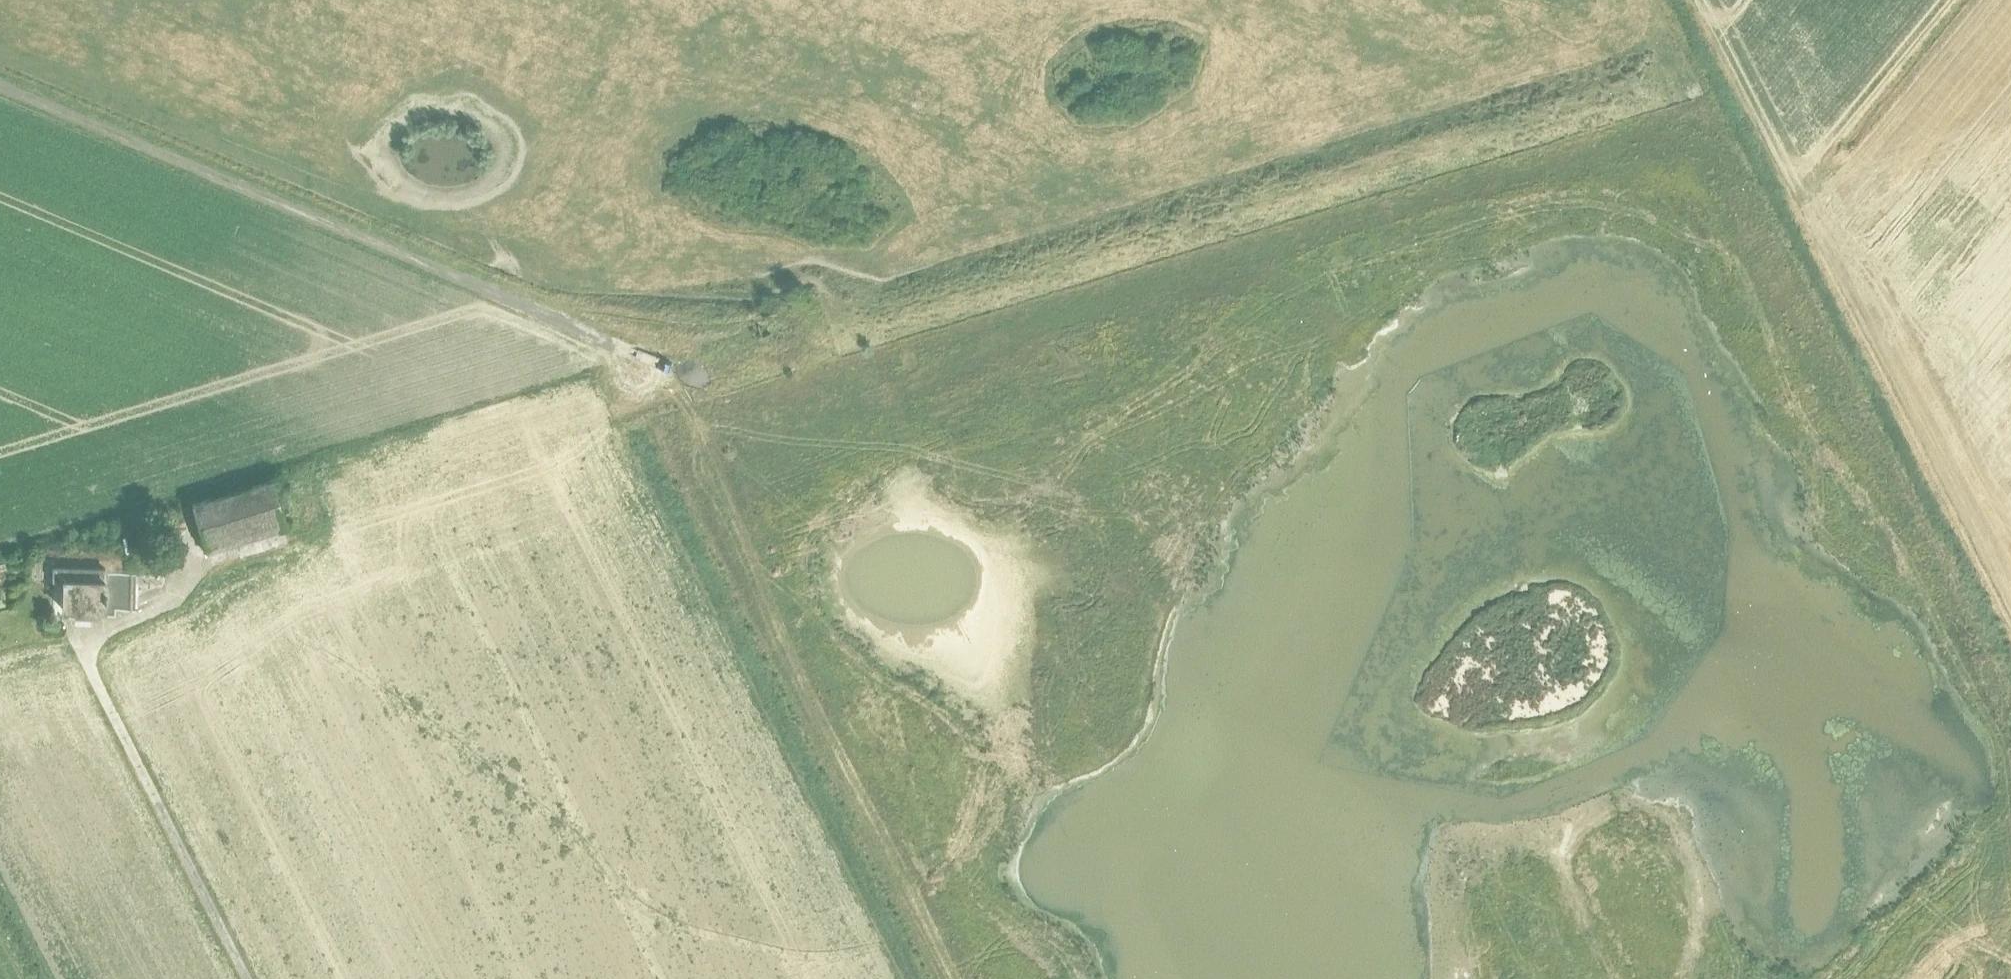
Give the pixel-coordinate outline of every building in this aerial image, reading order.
[(192,504),(206,552),(285,528),(270,480),(192,504)] [(132,610),(132,574),(105,573),(105,568),(54,567),(53,579),(63,579),(63,609),(105,610),(104,615),(115,615),(116,609),(132,610)]
